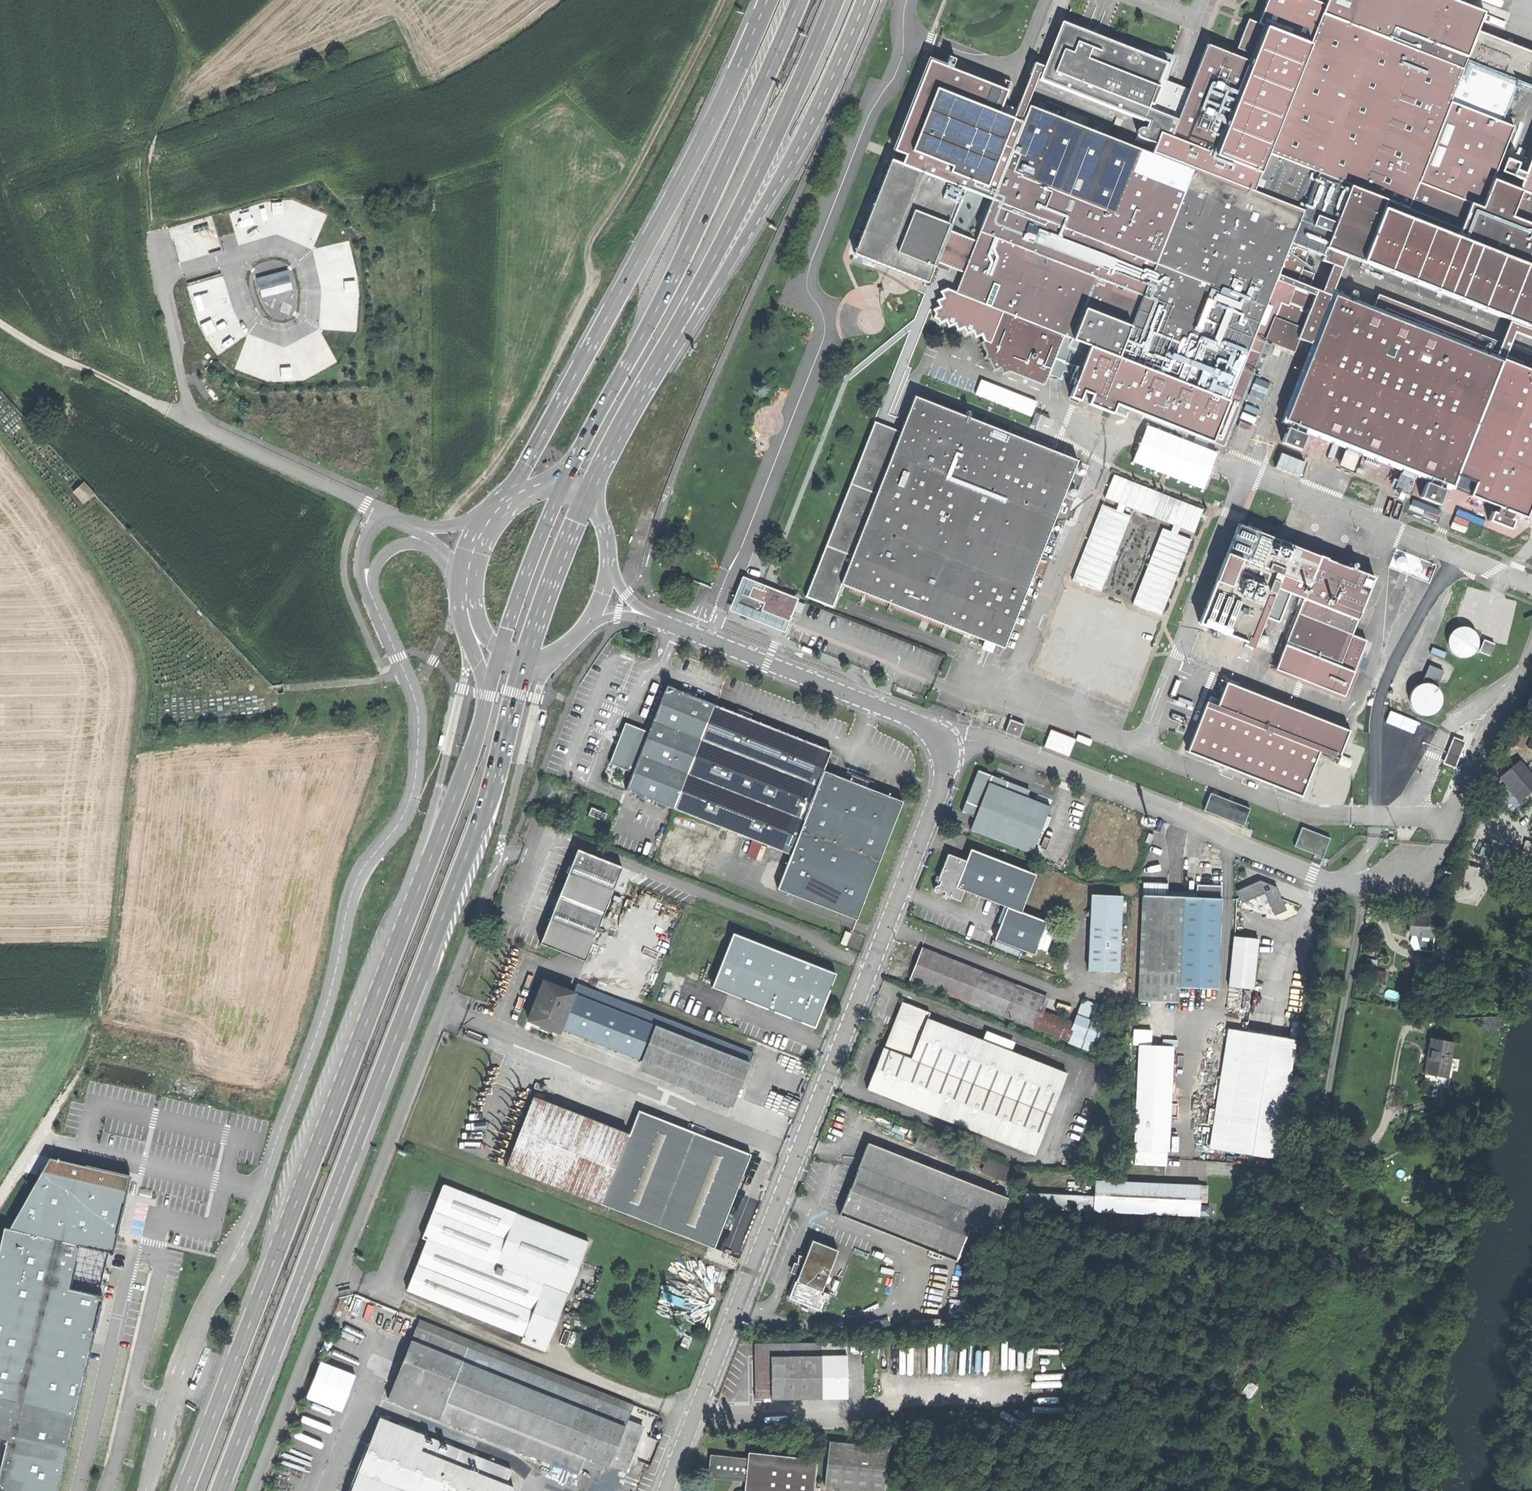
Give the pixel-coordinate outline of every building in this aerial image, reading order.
[(1456,236),(1469,203),(1418,182),(1450,102),(1502,123),(1518,80),(1467,60),(1463,69),(1391,41),(1322,14),(1325,4),(1315,0),(1269,0),(1260,24),(1268,27),(1254,63),(1217,154),(1172,137),(1162,132),(1157,143),(1153,154),(1303,213),(1300,220),(1440,276),(1456,236)] [(1325,4),(1322,14),(1391,41),(1396,28),(1468,57),(1485,11),(1466,3),(1458,0),(1326,0),(1325,4)] [(1262,25),(1249,20),(1237,49),(1250,55),(1262,25)] [(1142,137),(1157,143),(1162,132),(1172,137),(1185,105),(1176,102),(1179,94),(1160,87),(1164,78),(1170,63),(1064,21),(1041,79),(1150,122),(1148,128),(1143,128),(1141,130),(1139,132),(1140,135),(1142,137)] [(1396,28),(1391,41),(1463,69),(1467,60),(1468,57),(1396,28)] [(1185,105),(1172,137),(1217,154),(1254,63),(1209,45),(1191,89),(1185,105)] [(930,63),(894,152),(907,157),(904,165),(966,189),(993,199),(1022,125),(998,116),(1007,93),(930,63)] [(1176,102),(1185,105),(1191,89),(1186,87),(1164,78),(1160,87),(1179,94),(1176,102)] [(1418,182),(1469,203),(1481,207),(1492,179),(1513,127),(1502,123),(1450,102),(1418,182)] [(1290,245),(1300,220),(1303,213),(1153,154),(1030,105),(1022,125),(993,199),(977,240),(965,271),(957,292),(1007,313),(1064,333),(1229,400),(1290,245)] [(928,280),(930,281),(938,261),(950,230),(966,189),(904,165),(891,160),(855,252),(857,253),(856,254),(927,282),(928,280)] [(1521,191),(1531,195),(1531,162),(1521,191)] [(1492,179),(1481,207),(1469,203),(1456,236),(1467,241),(1446,295),(1531,329),(1531,195),(1521,191),(1492,179)] [(283,202),(274,202),(274,213),(284,212),(283,202)] [(236,220),(241,233),(255,228),(250,215),(236,220)] [(950,230),(938,261),(965,271),(977,240),(950,230)] [(342,243),(328,247),(332,259),(345,255),(342,243)] [(1309,252),(1290,245),(1229,400),(1064,333),(1059,347),(1082,356),(1081,359),(1090,363),(1091,360),(1181,396),(1180,399),(1194,404),(1195,402),(1236,418),(1281,303),(1288,306),(1288,304),(1300,308),(1299,310),(1305,313),(1306,311),(1318,316),(1319,314),(1324,316),(1282,422),(1291,426),(1290,429),(1288,428),(1282,443),(1301,450),(1307,435),(1304,434),(1306,431),(1430,480),(1429,483),(1427,482),(1421,497),(1439,505),(1445,489),(1444,489),(1445,486),(1453,489),(1505,360),(1333,292),(1329,302),(1324,300),(1325,299),(1295,287),(1309,252)] [(947,288),(957,292),(965,271),(938,261),(930,281),(947,288)] [(288,270),(257,278),(262,297),(293,290),(288,270)] [(356,280),(346,281),(347,290),(357,290),(356,280)] [(982,335),(985,341),(989,339),(993,341),(994,336),(1000,334),(997,328),(1002,326),(999,320),(1005,318),(1007,313),(957,292),(947,288),(940,291),(943,298),(936,300),(939,307),(933,309),(934,314),(933,318),(937,319),(939,324),(945,321),(948,328),(955,325),(958,331),(964,328),(967,335),(973,331),(976,338),(982,335)] [(1045,385),(1059,347),(1064,333),(1007,313),(1005,318),(999,320),(1002,326),(997,328),(1000,334),(994,336),(993,341),(989,339),(985,341),(982,342),(986,355),(984,358),(988,360),(993,372),(999,369),(1002,375),(1008,372),(1045,385)] [(211,319),(204,322),(209,332),(216,329),(211,319)] [(240,363),(253,366),(256,352),(243,349),(240,363)] [(1505,360),(1453,489),(1497,508),(1494,514),(1491,513),(1488,520),(1509,528),(1513,519),(1509,518),(1511,513),(1525,519),(1531,502),(1531,371),(1505,360)] [(292,366),(283,367),(284,378),(293,377),(292,366)] [(1172,396),(1124,376),(1114,402),(1155,418),(1159,409),(1166,412),(1172,396)] [(914,396),(901,430),(841,582),(916,612),(1003,646),(1077,460),(914,396)] [(1037,412),(1033,423),(1054,431),(1058,420),(1037,412)] [(841,582),(901,430),(873,420),(804,594),(832,604),(841,582)] [(1060,609),(1074,614),(1068,628),(1055,622),(1038,664),(1128,700),(1144,658),(1131,652),(1136,639),(1149,644),(1159,621),(1145,615),(1147,609),(1162,614),(1192,538),(1178,533),(1180,526),(1194,532),(1203,509),(1114,473),(1104,496),(1118,502),(1116,509),(1102,503),(1072,578),(1086,584),(1084,591),(1069,585),(1060,609)] [(73,493),(83,504),(93,495),(83,484),(73,493)] [(1238,524),(1227,552),(1282,574),(1308,585),(1305,592),(1296,613),(1352,636),(1375,579),(1238,524)] [(1395,549),(1387,567),(1429,583),(1436,565),(1395,549)] [(1199,622),(1254,644),(1279,582),(1282,574),(1227,552),(1199,622)] [(1308,585),(1282,574),(1279,582),(1305,592),(1308,585)] [(743,577),(729,612),(785,634),(799,599),(743,577)] [(1305,592),(1279,582),(1254,644),(1280,654),(1296,613),(1305,592)] [(1352,636),(1296,613),(1280,654),(1274,668),(1343,696),(1365,641),(1352,636)] [(1457,628),(1452,631),(1449,636),(1447,642),(1449,648),(1452,653),(1456,656),(1463,658),(1469,657),(1474,653),(1477,649),(1479,642),(1478,637),(1474,631),(1470,628),(1463,627),(1457,628)] [(1478,652),(1489,656),(1494,644),(1484,639),(1478,652)] [(1439,684),(1445,670),(1431,664),(1425,678),(1439,684)] [(1187,750),(1302,794),(1319,749),(1338,756),(1349,728),(1226,680),(1217,704),(1215,709),(1204,704),(1187,750)] [(1419,685),(1414,689),(1410,694),(1409,700),(1410,706),(1414,711),(1418,714),(1425,716),(1430,715),(1436,711),(1439,707),(1440,700),(1440,695),(1436,689),(1432,686),(1425,684),(1419,685)] [(824,770),(831,751),(743,717),(666,687),(648,734),(626,725),(611,765),(633,773),(626,789),(792,853),(824,770)] [(1206,699),(1204,704),(1215,709),(1217,704),(1206,699)] [(1005,730),(1019,736),(1024,723),(1010,717),(1005,730)] [(1076,740),(1051,730),(1045,746),(1069,755),(1076,740)] [(1521,747),(1526,734),(1518,731),(1513,743),(1521,747)] [(1457,767),(1467,741),(1454,736),(1444,762),(1457,767)] [(1519,760),(1500,776),(1507,785),(1505,786),(1511,792),(1518,801),(1531,790),(1522,780),(1530,773),(1519,760)] [(977,769),(964,800),(978,806),(988,781),(1004,788),(1007,781),(995,776),(977,769)] [(1439,785),(1446,788),(1453,772),(1446,769),(1439,785)] [(903,800),(824,770),(792,853),(778,888),(857,919),(903,800)] [(969,828),(1030,852),(1048,806),(1025,796),(1004,788),(988,781),(978,806),(974,816),(969,828)] [(1028,789),(1007,781),(1004,788),(1025,796),(1028,789)] [(1203,810),(1242,825),(1249,808),(1209,793),(1203,810)] [(960,811),(974,816),(978,806),(964,800),(960,811)] [(588,814),(604,821),(607,814),(591,807),(588,814)] [(1301,826),(1294,844),(1314,852),(1314,854),(1322,857),(1330,837),(1301,826)] [(943,863),(936,879),(939,880),(937,884),(933,887),(932,890),(934,893),(937,893),(940,891),(945,893),(945,894),(958,900),(963,889),(1006,907),(1001,919),(1002,920),(994,938),(1032,953),(1045,921),(1020,911),(1035,874),(972,848),(967,860),(948,852),(943,863)] [(621,866),(577,849),(559,892),(539,943),(584,961),(621,866)] [(1237,890),(1242,902),(1258,895),(1264,892),(1267,899),(1274,914),(1286,909),(1275,885),(1267,882),(1260,880),(1237,890)] [(1167,882),(1141,881),(1137,1000),(1132,999),(1132,1014),(1148,1014),(1149,1001),(1177,1002),(1177,987),(1216,989),(1220,885),(1196,884),(1195,897),(1166,896),(1167,882)] [(1261,901),(1267,899),(1264,892),(1258,895),(1261,901)] [(1120,895),(1090,894),(1087,969),(1117,971),(1120,895)] [(1408,924),(1408,933),(1415,934),(1424,934),(1425,917),(1409,916),(1408,924)] [(1433,918),(1425,917),(1424,934),(1432,935),(1433,918)] [(838,974),(734,933),(712,988),(816,1027),(838,974)] [(841,941),(849,944),(852,936),(844,933),(841,941)] [(1432,942),(1432,935),(1424,934),(1415,934),(1418,948),(1431,949),(1432,942)] [(1256,937),(1234,935),(1232,954),(1230,954),(1226,1004),(1241,1005),(1241,1010),(1248,1011),(1250,988),(1253,988),(1255,956),(1254,956),(1256,937)] [(1446,943),(1432,942),(1431,949),(1431,958),(1445,958),(1446,943)] [(909,977),(966,1000),(976,975),(979,968),(920,945),(916,956),(917,957),(914,964),(909,977)] [(988,980),(991,973),(979,968),(976,975),(988,980)] [(1044,994),(991,973),(988,980),(976,975),(966,1000),(1031,1026),(1039,1007),(1044,994)] [(558,1031),(559,1027),(573,993),(542,981),(535,999),(528,1019),(558,1031)] [(752,1051),(577,983),(573,993),(559,1027),(734,1096),(752,1051)] [(889,1029),(883,1046),(912,1057),(927,1016),(930,1010),(901,999),(889,1029)] [(1074,1021),(1039,1007),(1031,1026),(1067,1040),(1068,1039),(1073,1025),(1074,1021)] [(1034,1151),(1066,1069),(927,1016),(912,1057),(883,1046),(867,1086),(1034,1151)] [(1098,1035),(1073,1025),(1068,1039),(1093,1048),(1098,1035)] [(1208,1147),(1225,1149),(1243,1031),(1227,1028),(1208,1147)] [(1133,1044),(1138,1044),(1150,1045),(1150,1031),(1133,1030),(1133,1044)] [(1225,1149),(1276,1157),(1294,1039),(1243,1031),(1225,1149)] [(1450,1042),(1429,1038),(1426,1055),(1423,1072),(1445,1076),(1450,1042)] [(1138,1044),(1136,1105),(1168,1106),(1170,1046),(1150,1045),(1138,1044)] [(1444,1082),(1445,1076),(1423,1072),(1422,1078),(1437,1081),(1444,1082)] [(1435,1096),(1437,1081),(1422,1078),(1419,1094),(1435,1096)] [(506,1167),(600,1203),(627,1134),(533,1097),(521,1129),(506,1167)] [(1136,1105),(1134,1150),(1166,1151),(1168,1106),(1136,1105)] [(600,1203),(713,1248),(750,1154),(638,1110),(628,1134),(627,1134),(600,1203)] [(866,1141),(857,1165),(950,1203),(931,1249),(955,1259),(974,1212),(997,1221),(1006,1197),(866,1141)] [(1166,1151),(1134,1150),(1133,1163),(1165,1165),(1166,1151)] [(982,1171),(1005,1180),(1011,1165),(987,1156),(982,1171)] [(79,1243),(112,1250),(130,1175),(51,1157),(9,1228),(79,1243)] [(848,1186),(838,1212),(931,1249),(950,1203),(857,1165),(848,1186)] [(1093,1180),(1092,1211),(1197,1215),(1198,1185),(1093,1180)] [(515,1215),(443,1186),(430,1216),(422,1238),(426,1240),(406,1290),(523,1336),(543,1286),(494,1267),(515,1215)] [(588,1244),(515,1215),(494,1267),(543,1286),(567,1296),(588,1244)] [(6,1490),(56,1490),(102,1296),(69,1288),(79,1243),(9,1228),(6,1227),(0,1252),(0,1436),(8,1438),(0,1473),(0,1490),(6,1490)] [(794,1280),(820,1290),(836,1249),(810,1239),(794,1280)] [(826,1293),(820,1290),(794,1280),(788,1296),(820,1309),(826,1293)] [(567,1296),(543,1286),(523,1336),(521,1342),(544,1351),(567,1296)] [(416,1321),(413,1328),(466,1349),(595,1398),(597,1391),(416,1321)] [(466,1349),(413,1328),(399,1366),(385,1400),(438,1421),(466,1349)] [(754,1399),(821,1398),(820,1343),(754,1344),(754,1371),(754,1399)] [(595,1398),(466,1349),(438,1421),(578,1475),(585,1457),(609,1466),(624,1427),(627,1418),(630,1412),(595,1398)] [(319,1360),(306,1397),(343,1410),(356,1373),(319,1360)] [(597,1391),(595,1398),(630,1412),(630,1411),(632,1405),(597,1391)] [(650,1419),(630,1411),(630,1412),(627,1418),(647,1426),(650,1419)] [(378,1418),(349,1490),(403,1490),(424,1438),(425,1437),(378,1418)] [(662,1421),(656,1419),(652,1429),(658,1432),(662,1421)] [(640,1433),(624,1427),(609,1466),(625,1472),(632,1453),(640,1433)] [(649,1437),(659,1441),(662,1434),(658,1432),(652,1429),(649,1437)] [(424,1438),(403,1490),(459,1490),(467,1471),(472,1457),(424,1438)] [(829,1442),(824,1487),(864,1490),(883,1490),(888,1449),(829,1442)] [(816,1459),(747,1452),(746,1458),(743,1490),(813,1490),(816,1459)] [(473,1455),(472,1457),(467,1471),(504,1485),(510,1470),(473,1455)] [(743,1490),(746,1458),(708,1455),(707,1462),(707,1471),(704,1471),(701,1475),(701,1480),(705,1483),(710,1483),(713,1479),(736,1481),(743,1490)] [(504,1485),(467,1471),(459,1490),(502,1490),(504,1485)]
